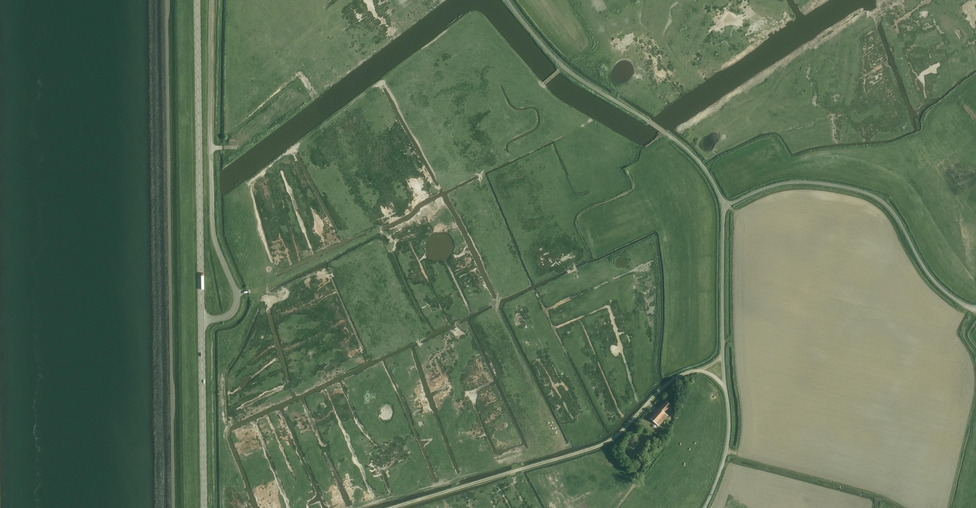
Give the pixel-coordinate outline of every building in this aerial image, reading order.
[(664,412),(671,405),(667,401),(660,408),(651,418),(659,426),(668,416),(664,412)]
